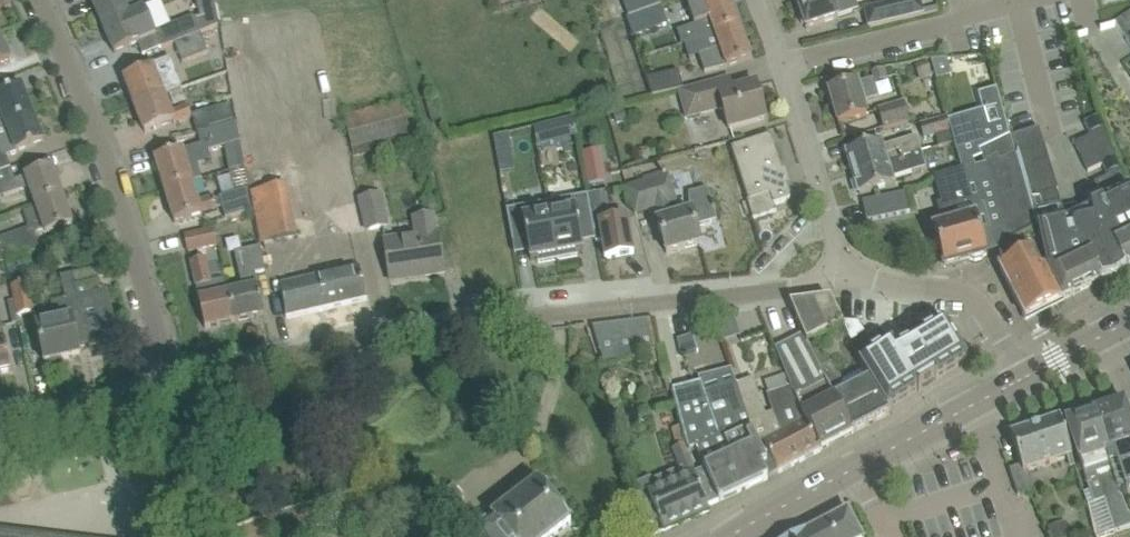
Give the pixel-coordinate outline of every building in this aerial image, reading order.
[(139,0),(90,0),(102,26),(143,7),(139,0)] [(143,8),(102,26),(114,54),(134,45),(137,43),(142,56),(174,43),(175,44),(200,34),(194,16),(171,25),(161,0),(145,7),(144,7),(143,8)] [(193,14),(189,0),(184,0),(170,4),(174,19),(193,14)] [(661,5),(659,0),(621,0),(628,17),(661,5)] [(739,26),(729,0),(709,0),(706,1),(687,8),(693,25),(708,20),(713,35),(739,26)] [(851,12),(856,10),(853,0),(795,0),(805,29),(838,18),(837,17),(851,12)] [(867,27),(924,14),(920,0),(901,0),(862,9),(867,27)] [(668,24),(661,5),(628,17),(625,18),(625,19),(631,38),(668,24)] [(1115,23),(1129,47),(1129,13),(1115,23)] [(750,59),(739,26),(713,35),(718,48),(697,55),(704,73),(705,75),(725,68),(729,66),(750,59)] [(200,34),(175,44),(181,63),(207,53),(200,34)] [(10,61),(0,38),(0,66),(10,61)] [(152,68),(124,79),(134,106),(162,95),(180,89),(169,58),(150,65),(152,68)] [(946,61),(931,63),(936,81),(950,77),(947,64),(946,61)] [(926,63),(915,67),(920,80),(931,77),(926,63)] [(884,70),(872,73),(874,83),(887,80),(884,70)] [(652,96),(679,91),(682,90),(677,71),(645,79),(652,96)] [(682,90),(679,91),(687,119),(722,109),(729,130),(744,126),(765,120),(755,84),(732,91),(728,77),(682,90)] [(218,78),(214,82),(216,88),(222,90),(226,85),(224,79),(218,78)] [(838,124),(859,118),(867,115),(863,102),(877,99),(873,84),(872,80),(828,92),(838,124)] [(32,114),(21,86),(0,94),(0,127),(5,125),(32,114)] [(982,110),(948,119),(954,144),(961,169),(962,168),(986,254),(998,249),(997,248),(1010,242),(1005,232),(1007,231),(991,175),(981,157),(978,152),(983,149),(1009,137),(995,88),(977,93),(982,110)] [(169,112),(162,95),(134,106),(144,133),(172,122),(174,125),(192,119),(191,116),(187,105),(169,112)] [(407,103),(343,117),(352,158),(415,144),(407,103)] [(884,129),(910,122),(904,103),(879,110),(884,129)] [(227,105),(191,116),(192,119),(197,135),(232,125),(228,107),(227,105)] [(623,110),(613,113),(616,124),(626,121),(623,110)] [(43,142),(32,114),(5,125),(0,127),(0,172),(10,169),(6,157),(43,142)] [(1100,114),(1083,123),(1089,134),(1090,136),(1105,129),(1100,114)] [(937,148),(954,144),(948,119),(947,116),(920,123),(924,139),(934,135),(937,148)] [(533,128),(536,146),(556,141),(552,123),(533,128)] [(232,125),(197,135),(200,145),(206,143),(209,151),(239,142),(236,124),(232,125)] [(1031,149),(1044,145),(1038,128),(1009,137),(1015,157),(1017,156),(1016,154),(1031,149)] [(1074,144),(1080,158),(1110,144),(1105,129),(1090,136),(1074,144)] [(507,134),(493,138),(496,156),(511,153),(507,134)] [(731,149),(745,192),(748,201),(746,201),(752,219),(776,212),(774,205),(786,201),(789,199),(789,195),(770,136),(749,143),(731,149)] [(846,153),(852,174),(921,153),(921,151),(916,136),(882,147),(881,143),(846,153)] [(1018,169),(1015,157),(1009,137),(983,149),(986,155),(981,157),(991,175),(1007,231),(1005,232),(1010,242),(997,248),(998,249),(1006,265),(999,269),(1025,319),(1061,301),(1061,300),(1055,287),(1045,269),(1043,261),(1035,225),(1032,213),(1027,198),(1023,184),(1018,169)] [(176,152),(154,159),(164,191),(192,182),(201,180),(197,166),(212,161),(209,151),(206,143),(200,145),(176,152)] [(1087,172),(1102,165),(1116,158),(1112,150),(1110,144),(1080,158),(1087,172)] [(930,149),(921,151),(921,153),(852,174),(859,195),(880,188),(892,184),(891,179),(926,168),(925,167),(935,165),(930,149)] [(1018,169),(1035,164),(1031,149),(1016,154),(1017,156),(1015,157),(1018,169)] [(1116,158),(1102,165),(1108,178),(1121,172),(1122,172),(1118,164),(1116,158)] [(1048,160),(1035,164),(1018,169),(1023,184),(1053,175),(1048,160)] [(602,166),(584,169),(587,185),(605,181),(602,166)] [(63,196),(53,167),(14,181),(10,169),(0,172),(0,197),(28,187),(35,206),(63,196)] [(235,194),(219,199),(226,220),(252,212),(252,211),(246,191),(248,190),(242,168),(234,170),(228,172),(235,194)] [(986,256),(986,254),(962,168),(961,169),(933,177),(941,203),(936,204),(942,226),(932,229),(943,268),(970,261),(974,263),(981,261),(983,257),(986,256)] [(640,184),(626,188),(634,215),(654,209),(658,223),(657,223),(660,233),(666,254),(700,244),(695,227),(716,221),(713,213),(712,210),(715,209),(713,205),(711,205),(706,190),(688,195),(689,214),(672,219),(668,205),(675,203),(667,176),(666,176),(664,172),(661,173),(662,177),(640,184)] [(1032,213),(1035,225),(1043,261),(1045,269),(1055,287),(1061,300),(1072,295),(1072,296),(1091,286),(1099,281),(1100,283),(1101,283),(1110,282),(1111,281),(1112,281),(1115,280),(1118,278),(1121,276),(1125,271),(1125,269),(1129,267),(1129,190),(1121,172),(1108,179),(1094,186),(1095,188),(1087,192),(1090,207),(1078,215),(1076,206),(1062,209),(1061,206),(1060,207),(1048,209),(1032,213)] [(1057,190),(1053,175),(1023,184),(1027,198),(1044,194),(1056,190),(1057,190)] [(199,203),(192,182),(164,191),(174,223),(217,210),(213,198),(199,203)] [(285,186),(252,192),(262,244),(295,238),(285,186)] [(1048,209),(1060,207),(1056,190),(1044,194),(1027,198),(1032,213),(1048,209)] [(605,192),(587,196),(587,197),(592,225),(593,228),(595,243),(601,242),(604,259),(633,254),(629,232),(627,221),(627,218),(611,221),(605,192)] [(905,192),(862,202),(866,222),(909,212),(905,192)] [(35,206),(35,208),(23,212),(29,229),(0,239),(0,264),(39,251),(34,238),(73,225),(63,196),(35,206)] [(380,196),(361,201),(367,231),(387,226),(380,196)] [(579,230),(593,228),(592,225),(587,196),(547,203),(557,260),(577,257),(576,252),(583,251),(579,230)] [(537,264),(557,260),(547,203),(506,211),(512,243),(526,240),(530,261),(537,260),(537,264)] [(383,243),(387,259),(390,281),(391,281),(391,278),(424,273),(424,276),(444,273),(440,251),(438,235),(435,235),(432,217),(414,219),(417,238),(383,243)] [(188,253),(210,248),(217,246),(213,229),(206,231),(184,235),(188,253)] [(228,295),(234,322),(264,316),(259,294),(255,275),(266,273),(261,248),(235,253),(244,291),(228,295)] [(205,328),(234,322),(228,295),(225,281),(210,284),(205,260),(190,263),(205,328)] [(366,300),(362,279),(359,269),(279,288),(286,319),(366,300)] [(65,279),(80,346),(99,342),(98,337),(115,333),(106,293),(101,294),(94,272),(72,277),(65,279)] [(80,346),(65,279),(62,279),(67,302),(52,305),(56,323),(37,328),(40,342),(45,364),(80,356),(77,347),(80,346)] [(28,284),(10,288),(13,301),(17,318),(35,314),(28,284)] [(802,335),(776,348),(790,386),(799,410),(820,451),(853,434),(834,398),(829,389),(820,370),(811,352),(806,343),(841,325),(828,299),(789,304),(796,319),(802,335)] [(13,301),(8,303),(12,324),(18,323),(17,318),(13,301)] [(5,341),(0,320),(0,374),(12,371),(7,349),(5,341)] [(650,320),(624,323),(635,357),(646,354),(656,351),(650,320)] [(624,323),(592,327),(604,366),(635,357),(624,323)] [(891,344),(859,363),(887,408),(888,408),(889,408),(890,408),(890,407),(917,390),(918,392),(919,391),(918,390),(934,380),(935,381),(936,381),(935,379),(965,361),(966,360),(965,358),(945,326),(943,323),(942,324),(913,342),(911,343),(896,353),(891,344)] [(655,353),(647,356),(650,366),(658,364),(655,353)] [(832,364),(820,370),(829,389),(841,383),(832,364)] [(753,379),(736,385),(772,477),(820,451),(799,410),(790,386),(766,395),(772,412),(765,415),(760,400),(753,379)] [(869,380),(834,398),(853,434),(889,415),(886,410),(886,409),(869,380)] [(700,383),(672,390),(672,391),(674,398),(682,427),(688,450),(689,453),(692,471),(693,474),(706,506),(718,500),(718,502),(767,479),(772,477),(736,385),(721,390),(704,395),(700,383)] [(1093,412),(1120,490),(1129,486),(1129,421),(1123,402),(1093,412)] [(1065,421),(1072,442),(1080,465),(1090,495),(1085,497),(1088,506),(1095,536),(1101,536),(1114,533),(1129,528),(1129,518),(1129,515),(1127,515),(1126,514),(1121,499),(1118,496),(1116,491),(1120,490),(1093,412),(1065,421)] [(1059,418),(1010,435),(1020,466),(1023,473),(1027,471),(1044,466),(1061,460),(1066,458),(1069,468),(1074,466),(1071,456),(1066,439),(1060,423),(1059,418)] [(649,478),(636,484),(641,497),(636,499),(647,524),(659,519),(664,531),(709,512),(706,506),(693,474),(692,471),(689,453),(688,450),(682,427),(672,430),(678,447),(674,449),(686,478),(655,491),(654,489),(649,478)] [(516,497),(484,522),(483,521),(478,525),(460,501),(464,498),(453,484),(442,493),(477,536),(553,536),(570,524),(557,506),(537,481),(531,473),(509,490),(516,497)] [(847,512),(801,536),(800,536),(861,536),(847,512)] [(1064,521),(1046,527),(1050,536),(1069,536),(1064,521)]
